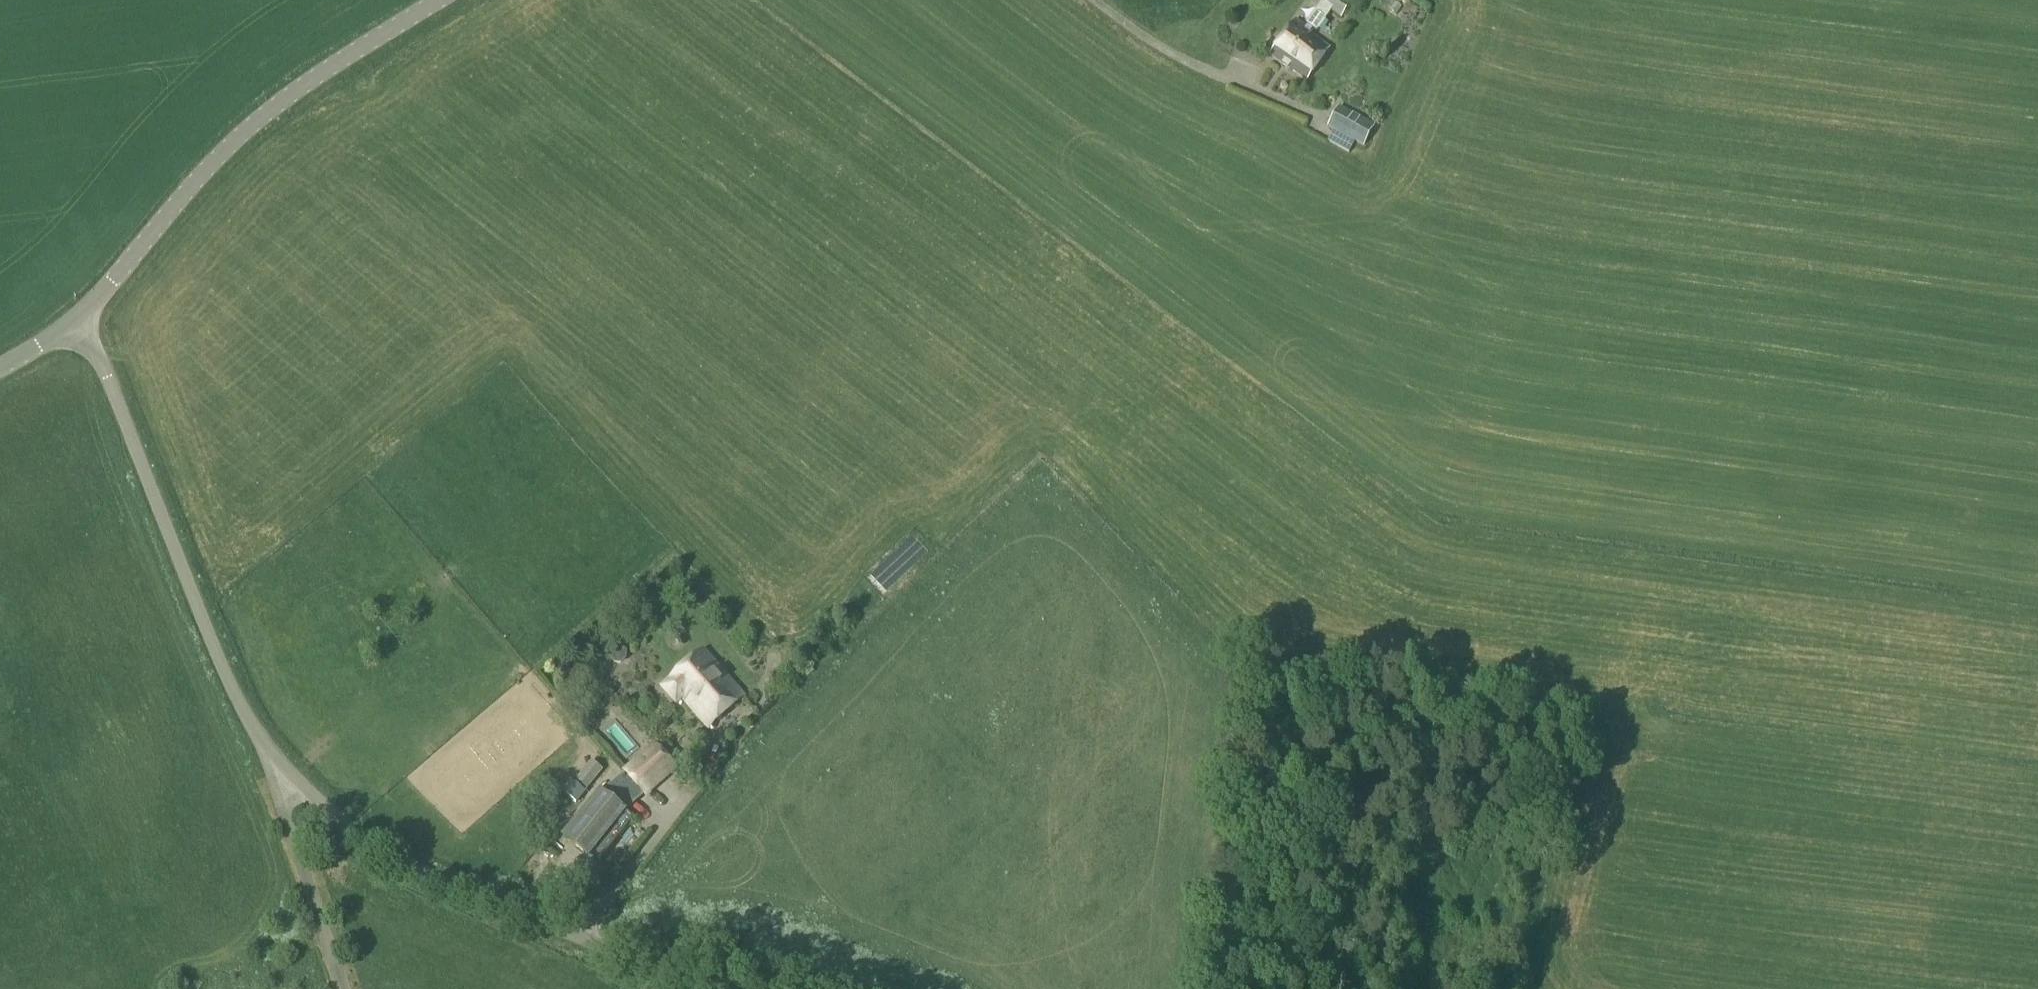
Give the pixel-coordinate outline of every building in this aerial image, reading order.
[(1320,4),(1305,25),(1316,33),(1331,12),(1332,13),(1340,19),(1351,4),(1346,0),(1319,0),(1318,3),(1320,4)] [(1306,83),(1330,49),(1311,35),(1312,33),(1296,21),(1270,57),(1306,83)] [(1363,148),(1375,127),(1338,107),(1327,129),(1363,148)] [(626,653),(621,647),(614,647),(609,652),(608,659),(613,665),(621,665),(626,660),(626,653)] [(743,699),(703,653),(664,687),(673,697),(678,692),(710,728),(743,699)] [(645,796),(675,770),(654,747),(625,774),(645,796)] [(587,790),(602,771),(591,762),(576,781),(587,790)] [(596,866),(633,820),(599,792),(598,793),(599,794),(564,838),(563,837),(562,838),(596,866)]
